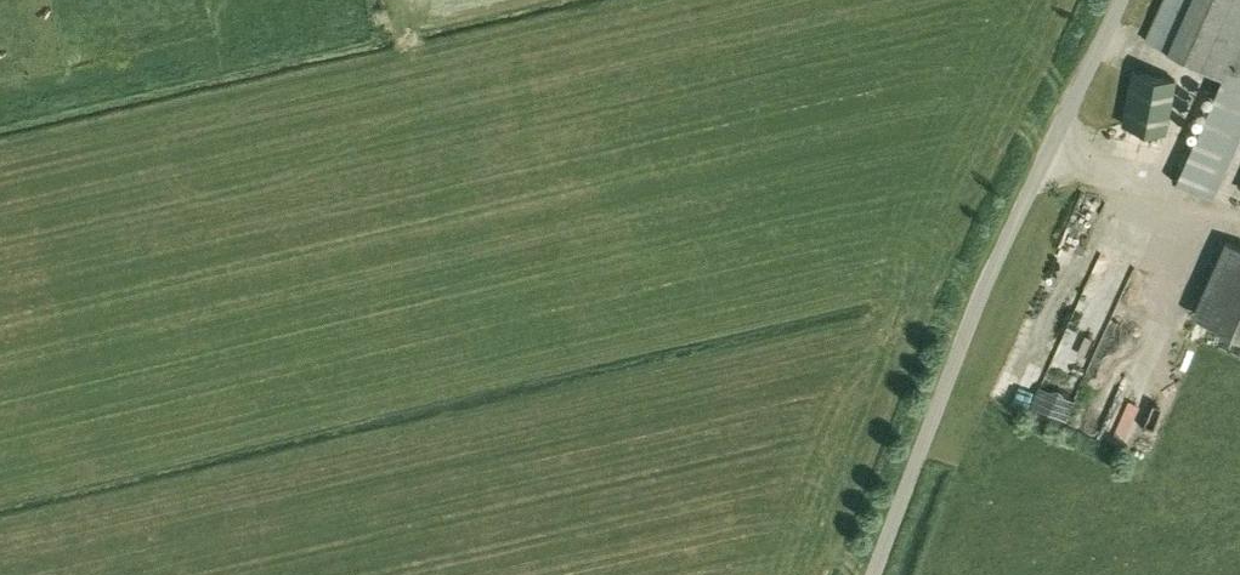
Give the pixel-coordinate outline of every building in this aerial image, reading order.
[(1213,198),(1239,135),(1239,0),(1161,0),(1143,40),(1221,76),(1174,180),(1213,198)] [(1120,124),(1165,133),(1176,76),(1131,69),(1120,124)] [(1239,335),(1239,247),(1226,241),(1194,316),(1239,335)] [(1069,420),(1099,431),(1139,318),(1108,307),(1069,420)] [(1182,309),(1176,321),(1210,339),(1216,327),(1182,309)]
